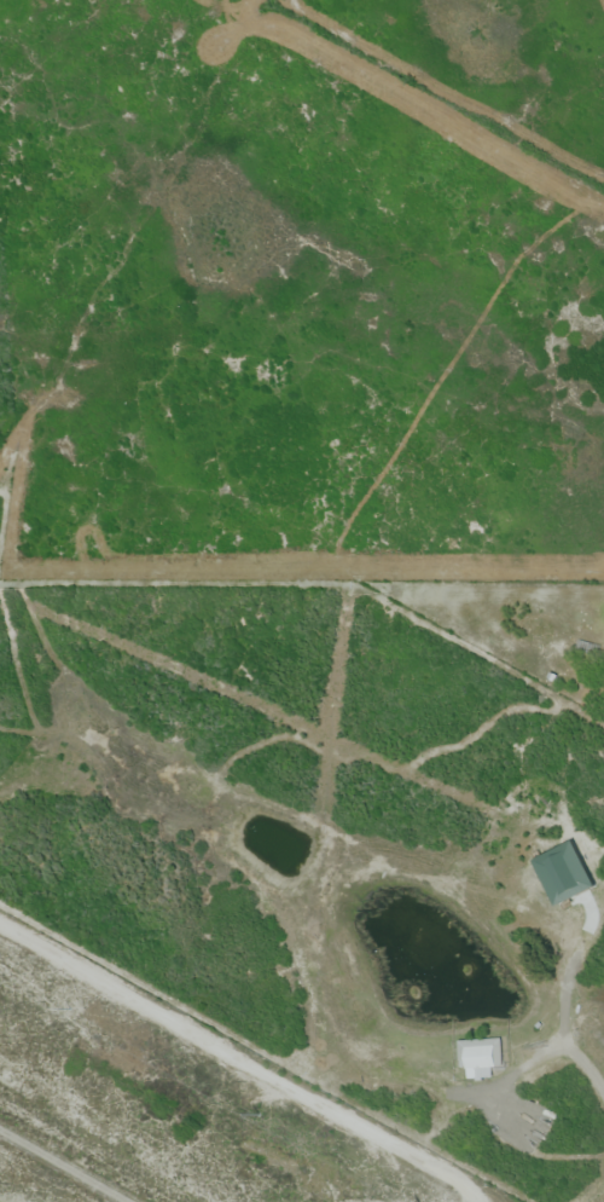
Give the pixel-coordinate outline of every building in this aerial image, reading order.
[(504,1038),(506,1070),(494,1070),(495,1081),(472,1082),(472,1071),(460,1073),(459,1041),(504,1038)]
